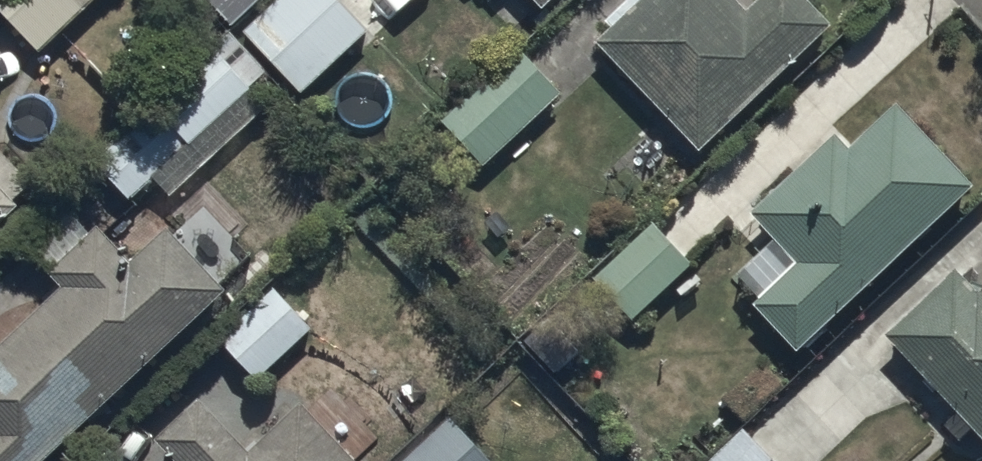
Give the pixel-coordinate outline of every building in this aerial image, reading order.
[(38,48),(93,0),(0,0),(0,5),(38,48)] [(237,26),(299,93),(370,26),(345,0),(264,0),(237,26)] [(596,35),(701,146),(835,19),(817,0),(756,0),(749,6),(743,0),(633,0),(596,35)] [(86,159),(124,201),(267,70),(229,29),(86,159)] [(518,45),(443,119),(485,162),(560,88),(518,45)] [(796,252),(750,295),(799,347),(976,178),(899,98),(852,143),(839,129),(755,208),(796,252)] [(22,203),(18,199),(38,180),(0,139),(0,224),(22,203)] [(693,262),(649,214),(577,279),(621,328),(693,262)] [(227,285),(169,224),(131,259),(96,221),(48,266),(63,282),(0,341),(0,460),(39,460),(227,285)] [(885,330),(981,432),(981,289),(981,291),(955,264),(885,330)] [(310,324),(274,285),(220,335),(257,374),(310,324)] [(306,399),(252,445),(205,391),(158,431),(184,460),(360,460),(306,399)] [(678,460),(777,460),(727,412),(678,460)] [(398,460),(492,460),(447,414),(398,460)]
